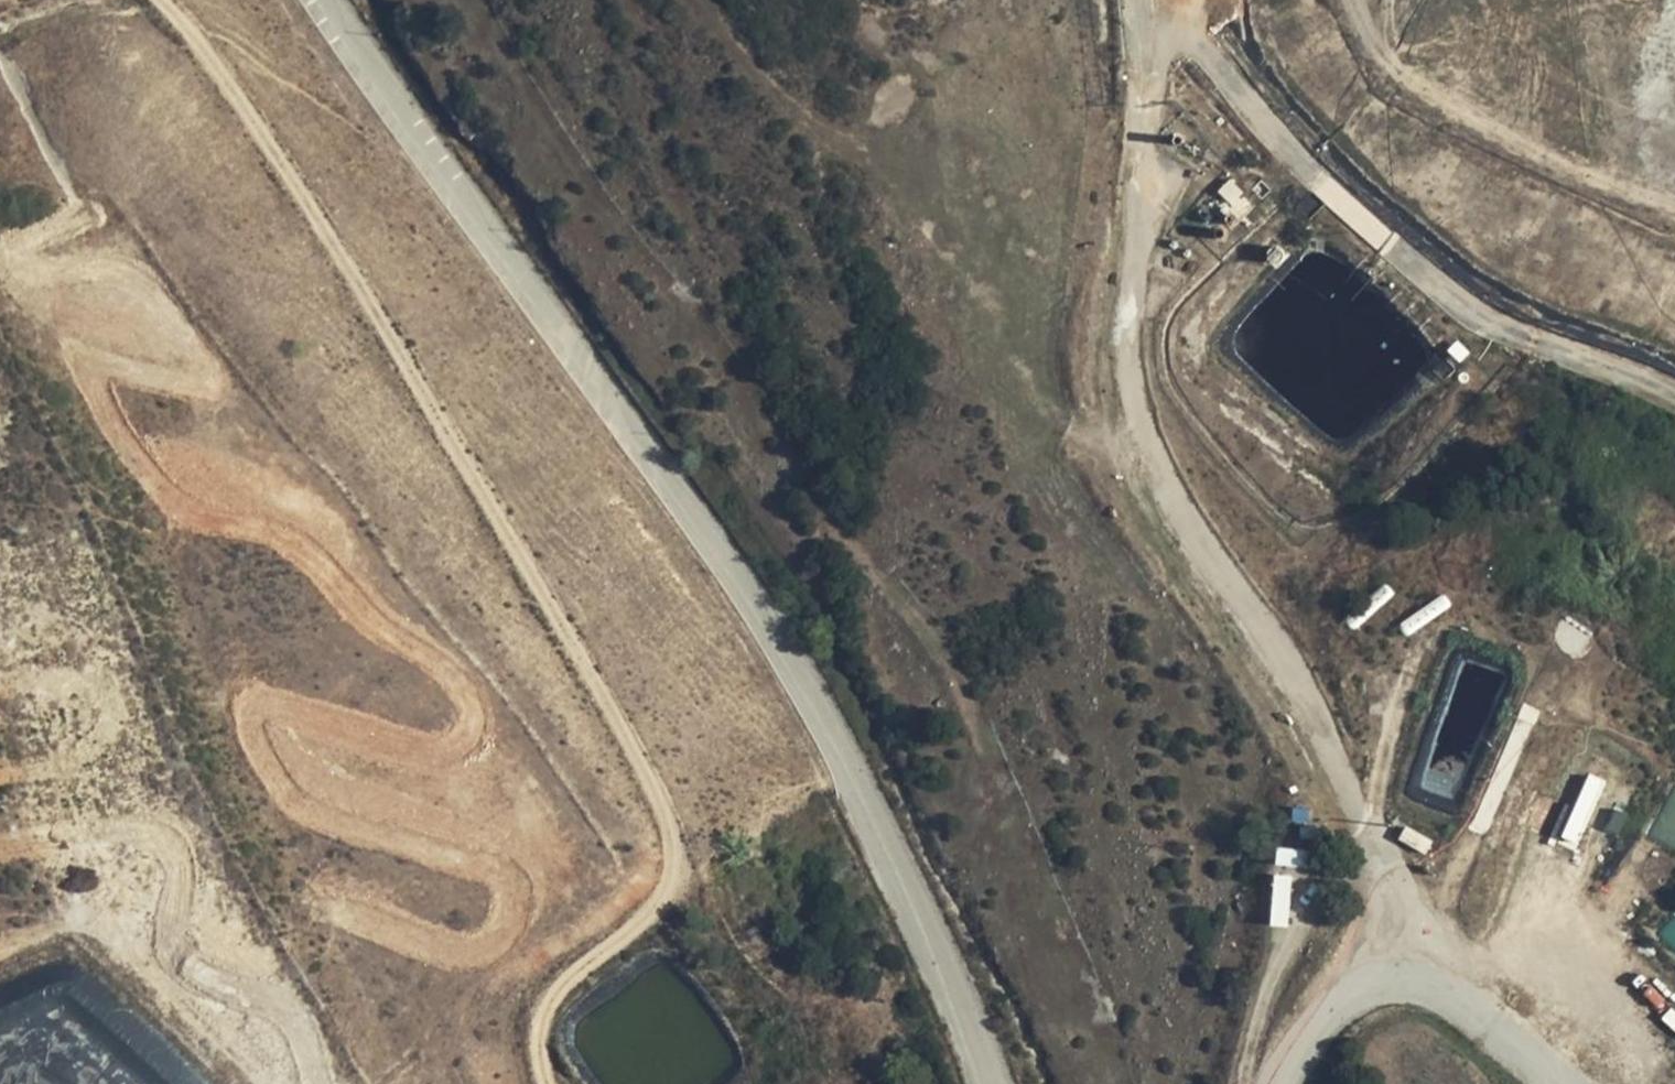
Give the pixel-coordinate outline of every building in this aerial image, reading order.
[(1233,177),(1217,188),(1237,219),(1254,208),(1233,177)] [(1352,625),(1396,599),(1387,585),(1343,610),(1352,625)] [(1582,850),(1601,777),(1585,773),(1580,793),(1564,789),(1551,841),(1582,850)] [(1277,848),(1275,865),(1307,867),(1309,851),(1277,848)] [(1269,925),(1287,927),(1293,874),(1275,872),(1269,925)] [(1249,877),(1250,922),(1270,922),(1269,877),(1249,877)] [(1674,950),(1674,917),(1659,937),(1674,950)]
